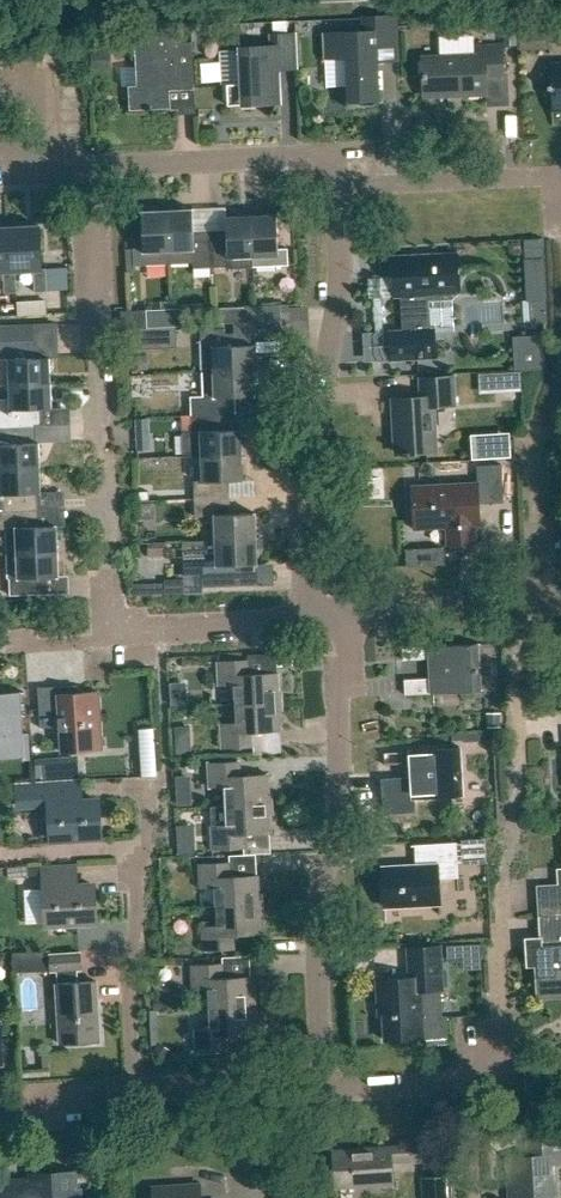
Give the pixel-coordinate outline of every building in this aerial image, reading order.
[(362,32),(322,34),(323,60),(346,59),(348,103),(380,102),(378,63),(400,62),(398,16),(361,18),(362,32)] [(134,29),(137,86),(130,86),(131,111),(171,109),(170,91),(196,90),(193,42),(183,42),(183,26),(134,29)] [(271,48),(240,49),(242,85),(227,85),(228,108),(281,106),(280,71),(298,70),(296,35),(270,36),(271,48)] [(486,78),(505,77),(503,46),(479,47),(480,56),(424,59),(426,96),(449,94),(449,98),(487,96),(486,78)] [(552,64),(554,112),(560,112),(560,63),(552,64)] [(212,267),(210,231),(194,232),(193,208),(168,209),(171,265),(196,264),(196,268),(212,267)] [(136,266),(171,265),(168,209),(143,210),(145,248),(135,249),(136,266)] [(290,248),(280,249),(278,214),(252,215),(255,267),(291,265),(290,248)] [(212,267),(230,267),(230,269),(255,268),(255,267),(252,215),(227,216),(228,230),(210,231),(212,267)] [(41,226),(11,228),(13,272),(18,272),(36,271),(37,291),(48,291),(47,268),(42,269),(41,226)] [(0,228),(0,273),(5,272),(6,293),(18,292),(18,272),(13,272),(11,228),(0,228)] [(527,244),(526,290),(543,290),(544,244),(527,244)] [(405,331),(390,332),(391,361),(438,359),(437,329),(431,329),(429,295),(461,293),(459,253),(393,256),(395,297),(403,297),(405,331)] [(47,301),(19,302),(20,315),(48,314),(47,301)] [(284,321),(283,303),(247,305),(247,306),(247,323),(284,321)] [(217,324),(247,323),(247,306),(216,307),(217,324)] [(183,308),(145,309),(146,328),(184,326),(183,308)] [(204,373),(257,371),(256,345),(255,345),(255,340),(284,338),(284,321),(247,323),(217,324),(202,325),(204,373)] [(512,337),(513,366),(533,365),(531,336),(512,337)] [(0,341),(1,362),(0,362),(0,386),(11,386),(10,385),(53,383),(52,357),(37,358),(36,340),(0,341)] [(193,415),(227,414),(227,397),(258,396),(257,371),(204,373),(205,396),(192,396),(193,415)] [(421,378),(422,398),(393,399),(396,456),(409,456),(409,453),(437,452),(435,407),(456,406),(455,377),(421,378)] [(25,426),(38,425),(38,409),(54,408),(53,383),(10,385),(11,386),(11,398),(0,399),(0,427),(25,426)] [(203,457),(244,455),(243,430),(228,431),(227,414),(193,415),(193,433),(184,434),(185,457),(203,456),(203,457)] [(41,467),(40,442),(26,443),(25,426),(0,427),(0,469),(41,467)] [(468,434),(470,458),(508,455),(506,431),(468,434)] [(203,457),(204,481),(196,481),(196,499),(231,498),(230,482),(245,481),(244,455),(203,457)] [(477,482),(411,485),(414,531),(448,529),(448,546),(479,544),(478,527),(482,527),(481,505),(504,504),(502,465),(477,466),(477,482)] [(28,510),(28,494),(42,493),(41,467),(0,469),(0,511),(28,510)] [(231,498),(196,499),(197,517),(215,516),(216,541),(258,539),(257,513),(231,514),(231,498)] [(0,511),(0,529),(17,528),(18,553),(59,551),(58,526),(29,527),(28,510),(0,511)] [(258,539),(216,541),(207,541),(208,567),(204,567),(204,588),(254,586),(253,564),(259,564),(258,539)] [(59,551),(18,553),(19,577),(11,577),(12,596),(46,594),(45,576),(60,576),(59,551)] [(184,579),(164,580),(165,594),(185,593),(184,579)] [(432,680),(406,681),(406,696),(485,691),(482,645),(404,650),(405,663),(430,661),(432,680)] [(249,661),(218,663),(220,687),(233,686),(234,706),(281,703),(279,673),(250,675),(249,661)] [(74,686),(38,688),(41,730),(60,729),(61,753),(103,750),(99,693),(74,694),(74,686)] [(24,757),(22,718),(25,718),(24,693),(0,694),(0,758),(24,757)] [(254,748),(253,734),(282,732),(281,703),(234,706),(235,724),(221,725),(223,750),(254,748)] [(411,765),(413,784),(387,786),(388,800),(467,795),(464,749),(385,754),(386,767),(411,765)] [(239,762),(209,764),(210,789),(225,788),(226,806),(270,804),(269,776),(240,777),(239,762)] [(53,842),(101,839),(98,801),(83,802),(82,780),(16,784),(17,807),(51,805),(53,842)] [(227,825),(212,826),(214,852),(244,850),(243,836),(271,834),(270,804),(226,806),(227,825)] [(441,906),(440,882),(460,880),(458,844),(412,847),(413,866),(383,867),(385,909),(441,906)] [(230,863),(199,864),(200,889),(216,888),(217,908),(261,906),(259,875),(231,877),(230,863)] [(77,865),(42,867),(43,889),(47,889),(49,928),(96,925),(94,885),(78,886),(77,865)] [(538,887),(540,916),(560,915),(560,885),(538,887)] [(235,950),(234,936),(262,934),(261,906),(217,908),(218,926),(202,927),(204,952),(235,950)] [(536,946),(539,999),(560,997),(560,915),(540,916),(542,946),(536,946)] [(424,990),(444,989),(441,947),(408,949),(410,978),(377,980),(378,1001),(383,1000),(386,1040),(427,1037),(424,990)] [(58,972),(59,983),(57,983),(60,1045),(101,1042),(97,983),(79,984),(78,971),(83,971),(82,954),(52,955),(52,972),(58,972)] [(223,964),(192,966),(193,990),(206,989),(208,1009),(252,1007),(251,977),(223,979),(223,964)] [(208,1028),(195,1029),(196,1053),(227,1052),(226,1037),(254,1036),(252,1007),(208,1009),(208,1028)] [(529,1138),(530,1156),(511,1157),(513,1185),(520,1185),(521,1197),(560,1197),(559,1162),(560,1162),(560,1136),(529,1138)] [(400,1148),(334,1153),(337,1189),(394,1185),(392,1163),(433,1160),(432,1141),(400,1143),(400,1148)] [(0,1178),(0,1197),(78,1197),(76,1169),(29,1173),(30,1176),(0,1178)] [(421,1177),(422,1197),(454,1197),(453,1176),(421,1177)] [(153,1188),(154,1197),(194,1197),(193,1185),(153,1188)]
